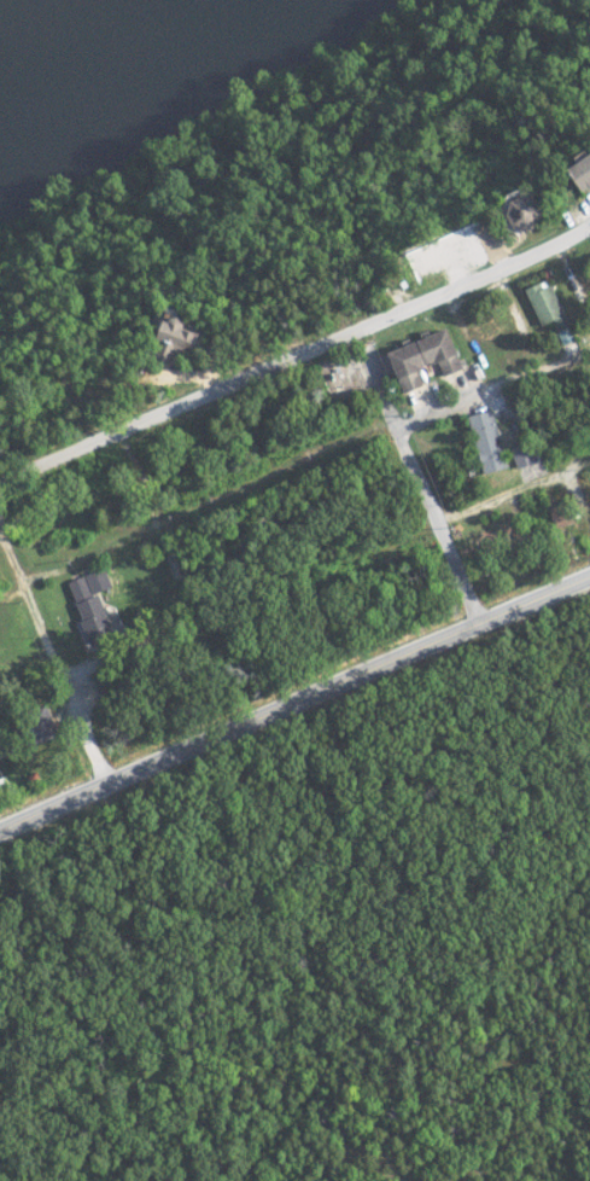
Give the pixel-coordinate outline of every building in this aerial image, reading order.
[(589,189),(589,155),(572,166),(586,191),(589,189)] [(552,283),(545,287),(542,282),(526,289),(543,326),(555,320),(559,329),(570,324),(552,283)] [(202,351),(203,330),(188,329),(189,318),(169,316),(167,339),(176,339),(176,349),(202,351)] [(392,350),(407,392),(427,385),(421,369),(440,362),(445,375),(467,367),(453,328),(392,350)] [(511,468),(496,409),(471,415),(486,474),(511,468)] [(535,443),(512,447),(516,467),(538,463),(535,443)] [(69,581),(83,619),(77,622),(87,650),(127,634),(114,603),(106,606),(100,592),(113,586),(106,567),(69,581)]
